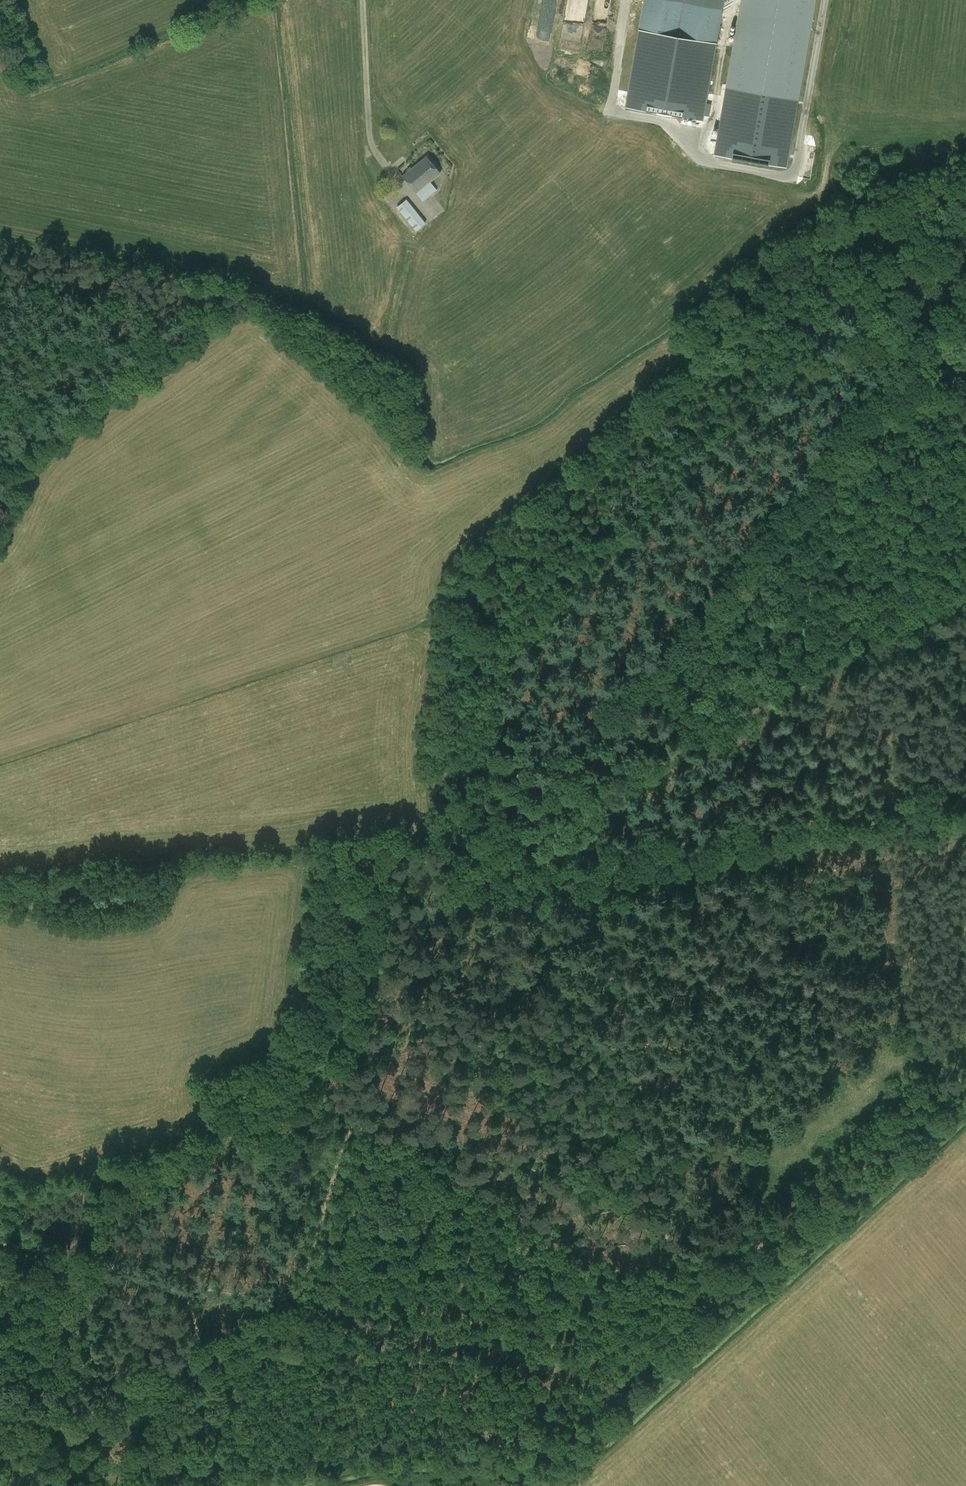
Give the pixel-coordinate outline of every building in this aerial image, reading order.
[(639,32),(716,45),(723,8),(725,0),(645,0),(639,32)] [(739,10),(726,88),(754,92),(753,100),(769,103),(770,95),(798,100),(815,0),(741,0),(739,10)] [(437,190),(430,181),(441,173),(427,156),(403,175),(417,193),(423,201),(437,190)] [(426,223),(407,198),(397,206),(416,231),(426,223)]
